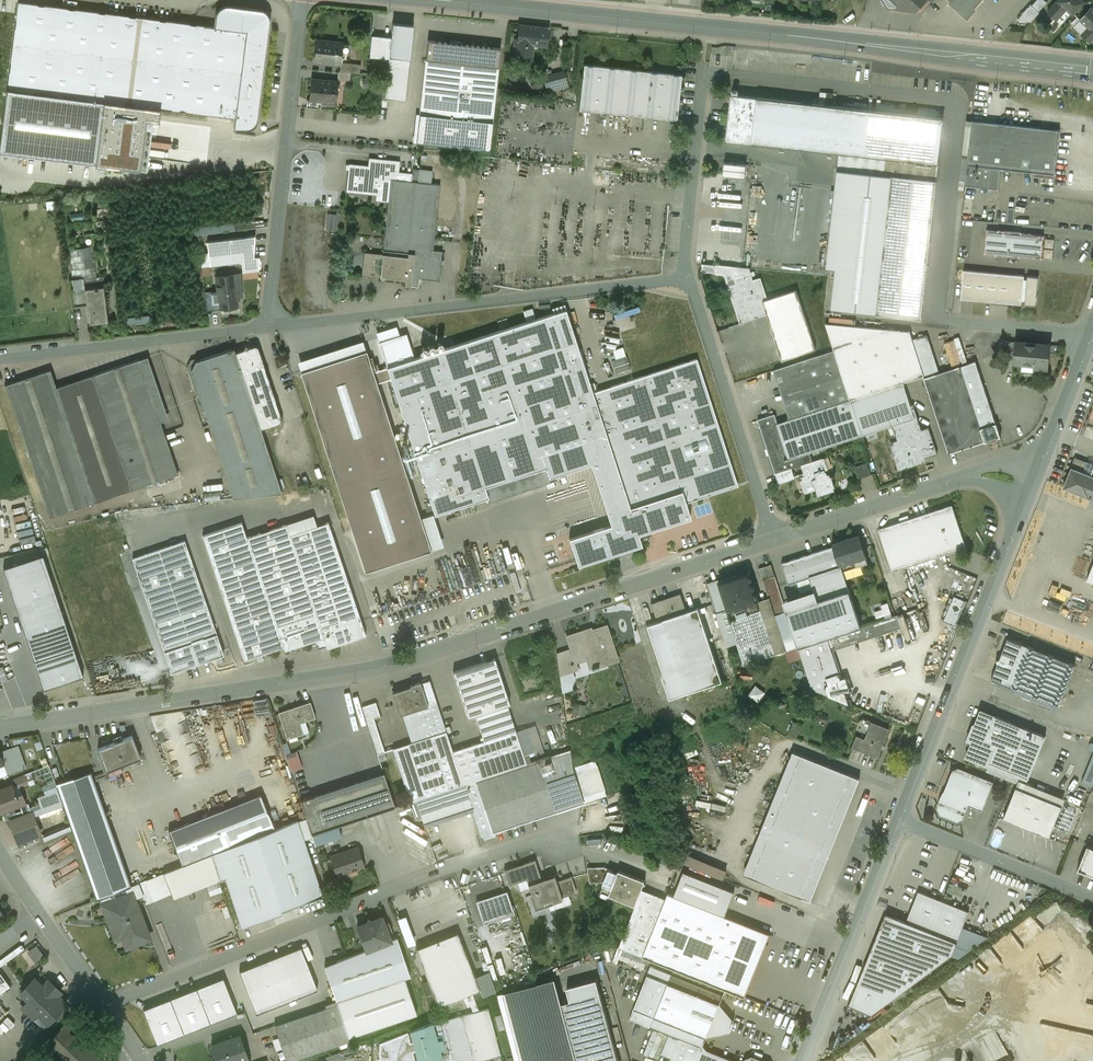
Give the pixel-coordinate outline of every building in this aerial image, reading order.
[(888,7),(918,10),(927,0),(884,0),(888,7)] [(961,12),(962,10),(967,14),(971,9),(973,11),(983,0),(948,0),(961,12)] [(1032,6),(1031,5),(1017,20),(1031,22),(1039,12),(1038,12),(1047,2),(1044,0),(1037,0),(1032,6)] [(1047,11),(1048,13),(1041,21),(1048,27),(1052,22),(1057,27),(1066,17),(1065,12),(1068,9),(1073,13),(1084,1),(1083,0),(1057,0),(1047,11)] [(215,27),(18,2),(5,87),(164,109),(235,118),(246,31),(215,27)] [(265,12),(261,11),(226,6),(223,7),(219,9),(217,12),(216,15),(215,27),(246,31),(235,118),(234,128),(247,130),(251,129),(254,127),(256,125),(257,121),(270,21),(269,18),(267,14),(265,12)] [(1091,7),(1080,20),(1088,27),(1082,34),(1079,31),(1071,39),(1078,46),(1084,38),(1089,42),(1092,38),(1092,9),(1091,7)] [(413,25),(392,23),(391,38),(389,57),(389,59),(409,61),(409,59),(410,59),(413,25)] [(548,28),(519,25),(518,39),(515,39),(513,54),(532,56),(531,62),(545,63),(546,56),(554,57),(556,41),(547,40),(548,28)] [(391,38),(371,36),(369,58),(389,60),(389,59),(389,57),(391,38)] [(343,43),(316,40),(314,61),(340,64),(340,63),(343,43)] [(500,49),(428,41),(426,60),(498,67),(500,49)] [(714,55),(736,56),(737,45),(714,45),(714,55)] [(389,59),(389,60),(384,98),(405,101),(409,61),(389,59)] [(498,67),(426,60),(420,115),(492,123),(498,67)] [(361,65),(340,63),(340,64),(339,72),(351,73),(360,74),(361,65)] [(683,76),(584,65),(579,110),(678,120),(683,76)] [(339,72),(338,72),(337,79),(350,81),(351,73),(339,72)] [(564,72),(552,75),(556,90),(568,87),(564,72)] [(552,75),(543,77),(547,92),(556,90),(552,75)] [(338,82),(312,79),(309,100),(322,101),(335,103),(338,82)] [(5,87),(0,123),(0,154),(138,173),(145,121),(162,123),(164,109),(5,87)] [(757,98),(732,95),(727,139),(752,142),(757,98)] [(943,119),(757,98),(752,142),(752,143),(839,153),(938,164),(943,119)] [(322,101),(309,100),(307,99),(306,108),(321,110),(322,104),(322,101)] [(492,123),(420,115),(417,143),(489,151),(492,123)] [(1059,131),(971,121),(966,165),(1000,169),(1054,175),(1059,131)] [(938,164),(839,153),(837,170),(891,176),(936,181),(938,164)] [(368,166),(349,164),(346,191),(376,194),(376,201),(388,202),(391,180),(411,183),(411,182),(412,173),(399,172),(400,161),(369,158),(368,166)] [(746,165),(724,163),(723,176),(745,178),(746,165)] [(1000,169),(966,165),(964,186),(998,189),(1000,169)] [(418,183),(431,184),(433,171),(419,170),(418,182),(418,183)] [(889,198),(891,176),(837,170),(826,267),(836,268),(831,309),(876,314),(889,198)] [(936,181),(891,176),(889,198),(934,203),(936,181)] [(411,183),(391,180),(388,202),(383,254),(364,252),(361,276),(405,280),(404,286),(418,287),(419,279),(439,281),(443,251),(433,250),(440,185),(431,184),(418,183),(411,182),(411,183)] [(934,203),(889,198),(876,314),(921,319),(934,203)] [(336,214),(328,214),(326,229),(334,230),(336,214)] [(263,220),(196,228),(197,235),(264,228),(263,220)] [(1021,233),(998,230),(998,231),(987,230),(984,253),(996,254),(995,255),(1019,258),(1019,257),(1041,259),(1043,236),(1021,234),(1021,233)] [(455,235),(443,233),(443,240),(454,242),(455,235)] [(255,236),(207,242),(208,253),(210,266),(239,262),(242,264),(243,273),(259,271),(259,258),(254,258),(255,236)] [(73,279),(83,278),(97,277),(93,247),(69,250),(73,279)] [(208,253),(200,254),(201,267),(210,266),(208,253)] [(716,273),(717,265),(702,264),(701,272),(716,273)] [(735,267),(717,265),(716,273),(724,274),(734,275),(735,267)] [(735,267),(734,275),(735,277),(743,274),(745,278),(752,276),(750,268),(735,267)] [(1024,276),(963,270),(961,299),(1022,304),(1022,301),(1025,302),(1027,279),(1024,279),(1024,276)] [(240,273),(215,276),(217,291),(219,309),(220,309),(238,307),(237,298),(242,297),(240,273)] [(743,274),(735,277),(734,275),(724,274),(740,323),(767,315),(762,301),(768,299),(761,278),(753,280),(752,276),(745,278),(743,274)] [(1038,277),(1027,276),(1027,279),(1025,302),(1025,305),(1035,306),(1038,277)] [(73,279),(70,280),(73,306),(86,305),(85,289),(83,278),(73,279)] [(85,289),(86,305),(89,324),(108,322),(104,287),(85,289)] [(768,299),(762,301),(767,315),(782,361),(816,350),(796,290),(768,299)] [(217,291),(204,293),(207,312),(220,310),(220,309),(219,309),(217,291)] [(526,311),(528,317),(536,314),(533,308),(526,311)] [(566,310),(387,367),(391,379),(435,515),(488,497),(485,487),(546,467),(549,478),(591,464),(611,525),(569,539),(578,566),(642,546),(639,535),(691,518),(686,503),(738,486),(697,359),(593,393),(566,310)] [(909,332),(825,324),(834,351),(834,350),(851,400),(903,383),(923,376),(924,376),(913,343),(912,340),(909,332)] [(928,338),(913,343),(924,376),(923,376),(924,379),(939,374),(939,373),(928,338)] [(956,339),(946,342),(953,363),(963,359),(956,339)] [(297,362),(301,372),(367,351),(363,341),(297,362)] [(1049,345),(1016,342),(1014,362),(1034,364),(1034,372),(1047,373),(1049,345)] [(255,346),(249,348),(245,346),(244,350),(235,352),(261,429),(282,422),(258,347),(255,346)] [(234,348),(201,359),(201,360),(196,361),(194,364),(192,363),(190,367),(192,368),(191,371),(199,395),(233,498),(282,493),(261,429),(235,352),(234,348)] [(406,348),(400,350),(402,357),(408,355),(406,348)] [(834,351),(773,370),(790,419),(851,400),(834,350),(834,351)] [(391,379),(387,367),(373,372),(367,351),(301,372),(366,572),(431,551),(377,384),(391,379)] [(627,356),(612,361),(616,373),(631,369),(627,356)] [(169,420),(148,357),(139,360),(157,412),(160,422),(169,420)] [(139,360),(94,375),(111,427),(157,412),(139,360)] [(975,362),(961,367),(961,366),(939,373),(939,374),(924,379),(949,454),(950,454),(950,453),(962,449),(962,450),(964,449),(971,447),(972,446),(984,442),(985,442),(986,442),(987,442),(988,441),(997,438),(1001,437),(996,423),(995,424),(975,362)] [(50,370),(5,385),(49,517),(95,502),(56,387),(50,370)] [(94,375),(56,387),(95,502),(132,490),(122,458),(111,427),(94,375)] [(903,383),(851,400),(862,436),(892,426),(915,419),(910,405),(903,383)] [(179,420),(175,407),(176,407),(172,394),(168,395),(176,421),(179,420)] [(777,423),(777,424),(788,460),(810,453),(862,436),(851,400),(790,419),(777,423)] [(915,419),(892,426),(900,448),(895,449),(902,469),(921,463),(920,459),(937,454),(929,428),(921,430),(913,404),(910,405),(915,419)] [(157,412),(111,427),(122,458),(167,443),(160,422),(157,412)] [(823,458),(813,461),(810,453),(788,460),(777,424),(777,423),(774,415),(758,420),(778,482),(795,477),(792,469),(801,466),(805,476),(800,478),(806,494),(816,490),(818,496),(835,491),(829,474),(826,475),(825,471),(827,470),(823,458)] [(167,443),(122,458),(132,490),(178,474),(167,443)] [(1084,472),(1087,464),(1087,463),(1075,459),(1063,488),(1092,500),(1092,477),(1091,476),(1091,475),(1084,472)] [(1092,477),(1092,463),(1088,461),(1087,463),(1087,464),(1084,472),(1091,475),(1091,476),(1092,477)] [(868,463),(861,465),(865,477),(872,475),(868,463)] [(861,465),(855,467),(859,479),(865,477),(861,465)] [(952,505),(878,529),(892,572),(966,548),(952,505)] [(286,525),(289,535),(317,526),(314,515),(286,525)] [(289,535),(326,646),(327,648),(366,636),(328,522),(317,526),(289,535)] [(286,525),(247,538),(242,523),(203,535),(244,660),(283,647),(284,651),(289,649),(293,651),(308,640),(309,639),(311,639),(313,639),(315,640),(317,649),(326,646),(289,535),(286,525)] [(859,536),(834,544),(834,546),(835,546),(840,563),(843,562),(845,570),(868,563),(859,536)] [(185,541),(132,559),(171,672),(224,654),(185,541)] [(834,546),(782,564),(789,584),(797,582),(801,593),(813,589),(814,590),(817,601),(849,591),(840,563),(835,546),(834,546)] [(44,556),(4,569),(44,690),(83,677),(44,556)] [(771,565),(759,569),(763,581),(775,577),(771,565)] [(749,572),(719,582),(725,600),(728,610),(729,611),(758,601),(749,572)] [(769,597),(775,616),(787,612),(783,600),(775,577),(763,581),(769,597)] [(719,582),(707,586),(713,604),(725,600),(719,582)] [(787,612),(817,601),(814,590),(783,600),(787,612)] [(817,601),(787,612),(795,636),(798,646),(798,647),(828,638),(861,627),(849,591),(817,601)] [(681,594),(651,604),(657,622),(646,625),(670,698),(722,681),(698,608),(687,612),(681,594)] [(955,627),(966,601),(954,596),(944,622),(955,627)] [(758,601),(775,654),(798,646),(795,636),(783,640),(775,616),(769,597),(758,601)] [(725,600),(713,604),(716,613),(725,640),(732,637),(731,635),(734,634),(727,611),(728,610),(725,600)] [(758,601),(729,611),(728,610),(727,611),(734,634),(744,664),(775,654),(758,601)] [(787,612),(775,616),(783,640),(795,636),(787,612)] [(898,615),(880,620),(884,633),(902,627),(898,615)] [(861,627),(828,638),(832,650),(884,633),(880,620),(861,627)] [(606,626),(591,631),(592,632),(585,634),(584,631),(567,636),(571,648),(575,661),(576,660),(590,655),(594,667),(592,668),(592,669),(599,667),(618,660),(606,626)] [(828,638),(798,647),(812,689),(849,704),(845,692),(851,690),(846,676),(841,678),(832,650),(828,638)] [(1024,644),(1008,638),(999,659),(996,660),(997,664),(991,680),(1007,686),(1024,644)] [(1075,665),(1024,644),(1007,686),(1058,706),(1075,665)] [(571,648),(557,653),(560,676),(579,670),(576,660),(575,661),(571,648)] [(495,658),(453,672),(468,718),(475,716),(484,741),(515,730),(507,705),(510,704),(495,658)] [(0,667),(0,679),(2,683),(8,681),(3,666),(0,667)] [(421,683),(420,682),(410,685),(412,690),(396,695),(411,742),(446,731),(430,681),(421,683)] [(764,692),(756,686),(750,695),(758,700),(764,692)] [(310,702),(278,712),(287,739),(303,734),(299,723),(315,718),(310,702)] [(376,702),(362,707),(370,729),(376,726),(374,718),(380,716),(376,702)] [(575,713),(586,715),(588,704),(577,703),(575,713)] [(980,711),(975,725),(973,724),(973,725),(967,739),(967,740),(972,742),(966,756),(966,757),(977,761),(978,758),(989,762),(995,747),(984,742),(995,716),(980,710),(980,711)] [(1046,736),(995,716),(984,742),(995,747),(989,762),(1029,778),(1046,736)] [(797,737),(801,724),(793,722),(789,734),(797,737)] [(872,722),(865,739),(857,736),(852,747),(877,757),(889,729),(872,722)] [(91,725),(92,736),(104,734),(102,724),(91,725)] [(536,725),(516,732),(524,758),(544,751),(536,725)] [(382,743),(376,726),(370,729),(375,744),(382,743)] [(484,741),(453,751),(464,784),(465,784),(523,764),(526,763),(524,758),(516,732),(515,730),(484,741)] [(411,742),(393,749),(410,802),(416,800),(464,784),(453,751),(446,731),(411,742)] [(132,736),(98,749),(106,771),(140,758),(132,736)] [(382,743),(375,744),(378,754),(385,752),(382,743)] [(4,765),(7,774),(26,767),(18,745),(0,751),(0,754),(4,765)] [(570,750),(549,756),(553,768),(542,772),(555,812),(584,803),(582,799),(573,769),(570,750)] [(302,768),(297,751),(286,755),(291,772),(302,768)] [(792,752),(759,835),(767,838),(752,877),(802,897),(851,775),(792,752)] [(1092,785),(1092,755),(1082,782),(1092,786),(1092,785)] [(523,764),(475,780),(493,833),(495,832),(555,812),(542,772),(553,768),(549,756),(526,763),(523,764)] [(597,761),(573,769),(582,799),(607,791),(597,761)] [(993,782),(959,768),(955,770),(945,796),(943,797),(941,801),(942,803),(939,810),(940,815),(957,821),(961,819),(967,805),(982,810),(993,782)] [(131,886),(91,772),(56,784),(58,790),(63,805),(96,900),(129,887),(131,886)] [(384,773),(300,800),(306,818),(311,834),(338,826),(395,807),(384,773)] [(24,774),(6,781),(8,787),(12,786),(13,789),(28,784),(24,774)] [(851,775),(802,897),(810,900),(859,779),(851,775)] [(493,833),(475,780),(465,784),(473,809),(483,841),(496,837),(495,832),(493,833)] [(1019,780),(1016,787),(1061,806),(1064,799),(1019,780)] [(45,795),(58,790),(56,784),(55,781),(42,785),(45,795)] [(464,784),(416,800),(424,825),(473,809),(465,784),(464,784)] [(0,790),(0,809),(2,814),(27,804),(22,792),(16,795),(13,789),(12,786),(8,787),(0,790)] [(1061,806),(1016,787),(1003,818),(1049,837),(1061,806)] [(29,808),(31,812),(32,811),(33,816),(63,805),(58,790),(45,795),(37,797),(40,804),(29,808)] [(261,794),(169,831),(182,866),(211,854),(274,829),(261,794)] [(31,812),(7,821),(10,826),(13,825),(20,843),(41,835),(33,816),(32,811),(31,812)] [(306,818),(298,821),(304,839),(312,837),(311,834),(306,818)] [(211,854),(219,881),(221,885),(226,883),(242,929),(325,901),(304,839),(298,821),(274,829),(211,854)] [(338,826),(311,834),(312,837),(315,845),(341,836),(338,826)] [(752,877),(767,838),(759,835),(743,874),(752,877)] [(1087,846),(1078,869),(1092,875),(1092,848),(1087,846)] [(358,847),(330,857),(336,875),(364,866),(358,847)] [(182,866),(146,880),(155,900),(171,894),(173,899),(209,884),(210,885),(219,881),(211,854),(182,866)] [(727,870),(688,854),(685,862),(723,879),(727,870)] [(542,880),(535,860),(523,864),(524,867),(505,873),(509,885),(526,879),(531,895),(534,894),(538,905),(551,900),(552,903),(562,900),(561,897),(556,882),(554,876),(542,880)] [(610,869),(604,867),(587,867),(590,883),(604,883),(609,870),(610,869)] [(604,883),(600,892),(609,895),(618,873),(609,870),(604,883)] [(645,881),(619,871),(618,873),(609,895),(635,906),(642,889),(645,881)] [(684,871),(674,896),(724,916),(734,891),(684,871)] [(571,877),(556,882),(561,897),(577,892),(571,877)] [(146,880),(137,884),(145,902),(146,904),(155,900),(146,880)] [(820,883),(813,899),(827,905),(834,889),(820,883)] [(131,886),(129,887),(131,893),(132,893),(136,904),(137,905),(145,902),(137,884),(131,886)] [(635,906),(619,947),(643,956),(666,899),(642,889),(635,906)] [(507,891),(476,902),(484,924),(514,913),(507,891)] [(969,912),(918,891),(906,922),(957,942),(963,927),(969,912)] [(131,893),(102,905),(107,916),(136,904),(132,893),(131,893)] [(674,896),(668,893),(666,899),(643,956),(745,997),(770,934),(724,916),(674,896)] [(136,904),(107,916),(115,937),(126,932),(131,946),(150,938),(137,905),(136,904)] [(231,917),(227,905),(221,907),(225,919),(231,917)] [(906,922),(886,914),(849,1005),(872,1014),(952,955),(957,942),(906,922)] [(381,916),(371,920),(368,919),(367,922),(357,926),(361,936),(359,939),(362,941),(363,941),(366,950),(367,950),(391,941),(391,940),(381,916)] [(988,937),(963,927),(957,942),(952,955),(959,958),(988,937)] [(457,933),(416,949),(438,1006),(466,995),(473,1012),(479,1010),(472,993),(480,989),(475,976),(457,933)] [(391,941),(367,950),(366,950),(324,967),(336,1001),(404,978),(405,979),(410,977),(397,938),(391,940),(391,941)] [(0,960),(0,967),(24,949),(24,948),(22,945),(21,945),(0,960)] [(44,956),(37,946),(29,951),(36,961),(44,956)] [(301,947),(240,971),(257,1013),(317,989),(301,947)] [(651,966),(630,1019),(650,1027),(671,975),(651,966)] [(496,968),(491,970),(494,979),(499,978),(496,968)] [(489,971),(475,976),(480,989),(482,996),(496,990),(489,971)] [(10,986),(0,972),(0,994),(10,986)] [(723,995),(671,975),(650,1027),(669,1034),(679,1039),(702,1048),(706,1037),(720,1004),(723,995)] [(237,1013),(223,978),(144,1009),(157,1044),(237,1013)] [(404,978),(336,1001),(337,1004),(348,1037),(417,1014),(405,979),(404,978)] [(48,980),(42,987),(34,979),(21,992),(29,1000),(23,1007),(44,1027),(66,1004),(58,996),(61,992),(48,980)] [(504,992),(523,1060),(575,1060),(553,979),(504,992)] [(566,987),(570,1001),(600,993),(597,979),(566,987)] [(562,1003),(577,1060),(618,1060),(600,993),(570,1001),(562,1003)] [(319,1010),(319,1011),(274,1025),(286,1060),(288,1060),(349,1040),(348,1037),(337,1004),(319,1010)] [(720,1004),(706,1037),(730,1032),(735,1021),(720,1004)] [(461,1015),(473,1060),(479,1060),(501,1055),(489,1008),(479,1010),(473,1012),(461,1015)] [(442,1020),(453,1060),(473,1060),(461,1015),(442,1020)] [(442,1020),(429,1024),(411,1031),(419,1060),(453,1060),(442,1020)] [(38,1051),(48,1060),(51,1060),(55,1056),(60,1060),(103,1060),(65,1024),(38,1051)] [(379,1043),(379,1060),(415,1060),(408,1032),(379,1043)] [(672,1058),(679,1039),(669,1034),(661,1053),(672,1058)] [(211,1045),(216,1060),(243,1060),(248,1059),(240,1035),(211,1045)] [(703,1051),(702,1048),(679,1039),(672,1058),(671,1060),(729,1060),(703,1051)] [(996,1060),(1021,1060),(1026,1058),(1018,1046),(996,1060)]
